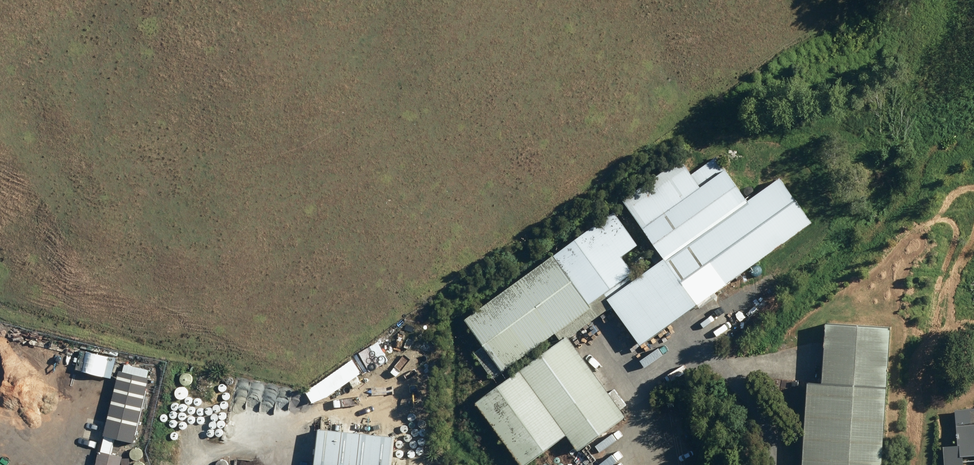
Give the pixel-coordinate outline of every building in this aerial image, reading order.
[(644,251),(653,264),(633,278),(618,257),(635,245),(611,211),(460,317),(481,346),(471,353),(489,378),(552,333),(558,342),(473,402),(517,464),(519,464),(563,434),(574,450),(587,440),(594,451),(626,428),(619,418),(622,416),(566,337),(610,307),(636,344),(809,223),(777,178),(745,201),(714,157),(689,175),(678,159),(619,200),(651,246),(644,251)] [(639,255),(633,259),(638,266),(644,262),(639,255)] [(710,295),(716,303),(728,294),(721,286),(710,295)] [(799,464),(878,464),(887,327),(822,323),(818,384),(804,383),(799,464)] [(388,363),(377,344),(358,355),(369,374),(388,363)] [(342,372),(354,389),(361,384),(350,367),(342,372)] [(119,373),(103,438),(132,445),(148,380),(119,373)] [(235,376),(211,376),(212,385),(235,384),(235,376)] [(957,412),(957,415),(955,415),(956,424),(954,424),(956,446),(942,447),(943,464),(961,464),(961,462),(973,461),(973,410),(957,412)] [(324,464),(400,464),(402,437),(327,431),(324,464)] [(96,464),(120,464),(122,460),(98,454),(96,464)]
